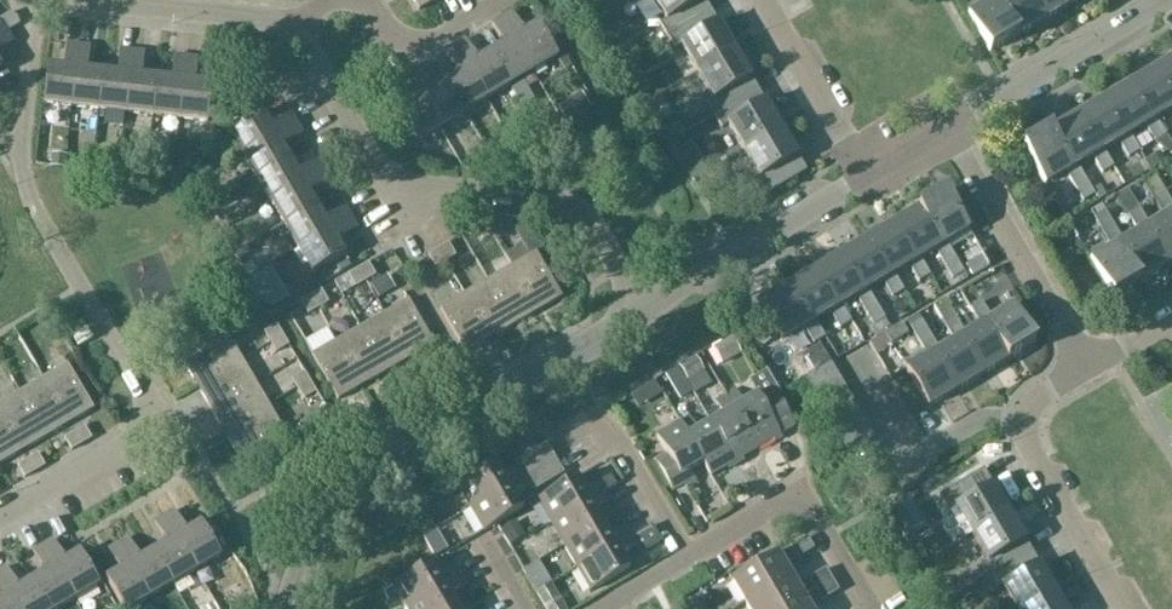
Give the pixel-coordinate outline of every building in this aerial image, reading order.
[(420,12),(440,0),(413,0),(420,12)] [(667,22),(660,27),(667,38),(674,34),(711,12),(704,0),(654,0),(667,22)] [(965,10),(991,52),(1022,34),(1002,0),(981,0),(965,10)] [(1022,34),(1048,19),(1037,0),(1002,0),(1022,34)] [(1048,19),(1075,3),(1073,0),(1037,0),(1048,19)] [(711,12),(674,34),(667,38),(675,52),(683,47),(695,68),(693,69),(696,75),(735,51),(711,12)] [(503,19),(534,72),(558,58),(539,25),(524,34),(512,13),(503,19)] [(504,46),(491,53),(511,86),(534,72),(503,19),(492,25),(504,46)] [(8,34),(2,23),(0,24),(0,39),(8,34)] [(8,34),(0,39),(0,51),(14,43),(8,34)] [(465,41),(455,47),(487,100),(511,86),(491,53),(478,62),(465,41)] [(71,108),(78,46),(68,45),(65,69),(48,67),(44,105),(71,108)] [(78,46),(71,108),(99,111),(103,73),(88,71),(91,47),(78,46)] [(487,100),(455,47),(445,53),(458,73),(444,82),(463,114),(487,100)] [(103,73),(99,111),(126,114),(133,52),(121,51),(119,75),(103,73)] [(758,90),(735,51),(696,75),(699,80),(701,78),(714,100),(706,105),(714,117),(758,90)] [(133,52),(126,114),(153,117),(157,79),(142,77),(145,53),(133,52)] [(157,79),(153,117),(181,120),(187,58),(175,57),(173,81),(157,79)] [(198,59),(187,58),(181,120),(208,123),(212,85),(196,83),(198,59)] [(1156,70),(1171,97),(1171,60),(1156,70)] [(463,114),(444,82),(431,89),(419,68),(408,75),(440,128),(463,114)] [(1129,86),(1151,123),(1156,120),(1171,111),(1171,97),(1156,70),(1129,86)] [(440,128),(408,75),(399,80),(411,101),(397,110),(416,142),(440,128)] [(1129,86),(1103,101),(1125,138),(1130,135),(1145,126),(1155,143),(1161,139),(1166,137),(1156,120),(1151,123),(1129,86)] [(721,113),(714,117),(722,130),(729,125),(741,147),(739,148),(742,153),(781,129),(758,90),(721,113)] [(558,107),(566,121),(590,108),(582,94),(558,107)] [(673,117),(661,97),(648,105),(660,125),(673,117)] [(1103,101),(1076,117),(1098,154),(1103,151),(1119,142),(1129,158),(1134,155),(1139,152),(1130,135),(1125,138),(1103,101)] [(244,155),(297,124),(292,115),(271,127),(263,113),(230,131),(244,155)] [(1076,117),(1050,133),(1072,170),(1078,166),(1084,176),(1099,167),(1103,174),(1108,171),(1113,168),(1103,151),(1098,154),(1076,117)] [(297,124),(244,155),(258,179),(290,160),(283,147),(304,135),(297,124)] [(781,129),(742,153),(745,158),(748,157),(761,179),(753,183),(763,200),(807,173),(781,129)] [(1050,133),(1023,148),(1045,186),(1067,173),(1077,189),(1084,203),(1089,200),(1095,196),(1084,176),(1078,166),(1072,170),(1050,133)] [(1154,143),(1167,154),(1171,151),(1171,147),(1166,137),(1161,139),(1155,143),(1154,143)] [(698,152),(683,161),(694,182),(710,173),(698,152)] [(1165,164),(1160,154),(1147,162),(1152,171),(1165,164)] [(67,169),(68,157),(52,155),(51,167),(67,169)] [(290,160),(258,179),(272,203),(325,172),(319,162),(298,174),(290,160)] [(202,162),(191,171),(199,181),(210,172),(202,162)] [(1147,191),(1171,179),(1166,166),(1141,178),(1147,191)] [(331,182),(325,172),(272,203),(285,227),(318,208),(310,194),(331,182)] [(947,194),(920,209),(942,246),(946,244),(969,231),(947,194)] [(1166,195),(1155,201),(1165,217),(1170,214),(1171,217),(1171,205),(1166,195)] [(318,208),(285,227),(299,250),(353,219),(347,209),(326,221),(318,208)] [(920,209),(894,225),(916,262),(920,259),(936,250),(946,267),(954,280),(964,274),(956,261),(946,244),(942,246),(920,209)] [(1165,217),(1150,227),(1140,210),(1129,216),(1139,233),(1144,230),(1166,267),(1171,264),(1171,217),(1170,214),(1165,217)] [(1106,213),(1095,219),(1103,232),(1113,225),(1106,213)] [(500,216),(487,223),(494,235),(506,228),(500,216)] [(313,274),(344,256),(346,255),(337,241),(358,229),(353,219),(299,250),(313,274)] [(494,235),(487,223),(477,228),(484,240),(494,235)] [(894,225),(867,241),(889,278),(894,275),(910,266),(920,282),(930,276),(920,259),(916,262),(894,225)] [(1123,242),(1113,225),(1103,232),(1109,242),(1113,249),(1118,246),(1140,283),(1166,267),(1144,230),(1139,233),(1123,242)] [(236,249),(259,289),(282,277),(259,236),(236,249)] [(867,241),(841,256),(863,293),(868,290),(883,281),(893,298),(904,292),(894,275),(889,278),(867,241)] [(1118,246),(1113,249),(1109,242),(1088,255),(1092,261),(1091,262),(1113,299),(1140,283),(1118,246)] [(439,250),(446,262),(458,255),(452,243),(439,250)] [(446,262),(439,250),(431,255),(438,267),(446,262)] [(536,253),(513,267),(539,312),(563,298),(536,253)] [(841,256),(814,272),(836,309),(841,306),(857,297),(867,313),(875,326),(885,320),(878,307),(868,290),(863,293),(841,256)] [(972,276),(989,265),(983,256),(966,266),(972,276)] [(360,271),(367,283),(377,278),(370,266),(360,271)] [(513,267),(489,281),(515,326),(539,312),(513,267)] [(367,283),(360,271),(350,277),(357,289),(367,283)] [(814,272),(788,288),(810,325),(815,322),(831,312),(841,329),(851,323),(841,306),(836,309),(814,272)] [(396,290),(388,276),(370,286),(378,300),(396,290)] [(489,281),(465,295),(491,340),(515,326),(489,281)] [(788,288),(761,303),(783,340),(805,328),(815,344),(825,338),(815,322),(810,325),(788,288)] [(323,292),(312,299),(319,311),(330,304),(323,292)] [(491,340),(465,295),(441,309),(467,354),(491,340)] [(319,311),(312,299),(304,303),(311,315),(319,311)] [(385,314),(411,360),(435,346),(409,301),(385,314)] [(982,304),(972,310),(982,327),(987,323),(1009,361),(1036,345),(1014,308),(992,321),(982,304)] [(385,314),(361,328),(387,374),(411,360),(385,314)] [(320,344),(342,332),(335,319),(313,331),(320,344)] [(956,320),(946,326),(956,342),(961,339),(983,376),(1009,361),(987,323),(982,327),(966,336),(956,320)] [(922,321),(911,328),(929,358),(934,355),(956,392),(983,376),(961,339),(956,342),(940,352),(922,321)] [(903,324),(885,335),(891,345),(909,335),(903,324)] [(271,343),(284,335),(279,327),(266,334),(271,343)] [(387,374),(361,328),(337,342),(363,387),(387,374)] [(79,348),(94,339),(88,329),(73,338),(79,348)] [(284,335),(271,343),(278,354),(291,347),(284,335)] [(197,386),(242,360),(229,336),(183,363),(197,386)] [(742,355),(732,338),(712,350),(721,366),(742,355)] [(363,387),(337,342),(313,356),(339,401),(363,387)] [(929,358),(908,371),(930,408),(956,392),(934,355),(929,358)] [(679,367),(688,382),(704,372),(696,358),(679,367)] [(256,384),(242,360),(197,386),(211,410),(256,384)] [(831,364),(806,379),(814,393),(839,378),(831,364)] [(44,379),(71,424),(95,410),(68,365),(44,379)] [(664,376),(673,392),(688,384),(678,368),(664,376)] [(300,390),(313,383),(307,373),(294,381),(300,390)] [(736,390),(726,396),(758,450),(773,440),(775,443),(783,439),(780,435),(795,426),(775,392),(778,391),(767,373),(749,383),(756,396),(744,403),(736,390)] [(839,378),(814,393),(821,405),(846,390),(839,378)] [(71,424),(44,379),(21,393),(47,438),(71,424)] [(650,403),(663,396),(654,381),(642,389),(650,403)] [(313,383),(300,390),(306,401),(318,393),(313,383)] [(256,384),(211,410),(225,434),(270,408),(256,384)] [(846,390),(821,405),(828,417),(853,402),(846,390)] [(21,393),(0,405),(0,412),(23,452),(47,438),(21,393)] [(758,450),(726,396),(716,402),(724,415),(711,423),(736,466),(744,462),(742,459),(758,450)] [(853,402),(828,417),(835,429),(860,414),(853,402)] [(270,408),(225,434),(239,458),(284,432),(270,408)] [(0,412),(0,466),(23,452),(0,412)] [(860,414),(835,429),(843,441),(868,427),(860,414)] [(690,417),(680,423),(712,477),(727,468),(729,471),(736,466),(711,423),(698,431),(690,417)] [(657,437),(668,457),(656,463),(673,492),(685,485),(688,491),(699,485),(690,471),(703,463),(711,477),(712,477),(680,423),(657,437)] [(875,439),(868,427),(843,441),(850,454),(875,439)] [(84,428),(76,433),(83,445),(91,440),(84,428)] [(83,445),(76,433),(65,440),(71,452),(83,445)] [(546,466),(555,460),(547,446),(537,452),(546,466)] [(546,466),(537,452),(516,464),(519,469),(504,477),(496,463),(458,486),(471,509),(546,466)] [(29,461),(35,473),(48,465),(41,454),(29,461)] [(563,474),(555,460),(546,466),(554,480),(563,474)] [(35,473),(29,461),(19,467),(26,479),(35,473)] [(554,480),(546,466),(471,509),(485,532),(523,510),(515,496),(530,488),(532,492),(554,480)] [(957,510),(973,536),(1010,515),(984,471),(940,498),(950,514),(957,510)] [(609,477),(600,483),(585,492),(577,478),(538,501),(552,524),(615,487),(609,477)] [(615,487),(552,524),(565,547),(604,524),(596,511),(611,502),(606,494),(616,488),(615,487)] [(887,495),(883,487),(875,492),(880,500),(887,495)] [(901,527),(920,516),(910,498),(890,509),(901,527)] [(166,517),(197,571),(221,557),(202,524),(187,533),(175,512),(166,517)] [(611,537),(604,524),(565,547),(578,569),(652,526),(643,512),(623,523),(626,529),(611,537)] [(1010,515),(973,536),(988,563),(980,568),(988,581),(1033,554),(1010,515)] [(167,544),(154,552),(173,585),(197,571),(166,517),(155,523),(167,544)] [(517,521),(501,530),(510,546),(526,537),(517,521)] [(652,526),(578,569),(591,593),(630,570),(622,556),(637,547),(639,550),(659,538),(652,526)] [(129,539),(118,545),(149,599),(173,585),(154,552),(141,560),(129,539)] [(808,539),(779,556),(733,582),(746,604),(791,577),(785,567),(814,550),(808,539)] [(54,541),(44,546),(76,600),(100,586),(80,553),(66,561),(54,541)] [(118,545),(109,551),(121,572),(106,580),(123,608),(132,608),(149,599),(118,545)] [(33,581),(49,608),(60,608),(76,600),(44,546),(34,552),(46,573),(33,581)] [(988,581),(995,593),(1004,589),(1016,608),(1030,608),(1056,593),(1033,554),(988,581)] [(552,583),(539,562),(523,572),(536,593),(552,583)] [(407,608),(461,578),(455,568),(441,577),(432,563),(394,586),(407,608)] [(0,572),(0,580),(17,608),(49,608),(33,581),(19,589),(7,568),(0,572)] [(809,580),(797,587),(791,577),(746,604),(749,608),(785,608),(803,598),(816,591),(833,581),(826,570),(809,580)] [(461,578),(407,608),(459,608),(452,596),(466,587),(461,578)] [(0,580),(0,608),(17,608),(0,580)] [(833,581),(816,591),(822,602),(839,592),(833,581)] [(1056,593),(1030,608),(1065,608),(1056,593)] [(803,598),(785,608),(810,608),(803,598)]
